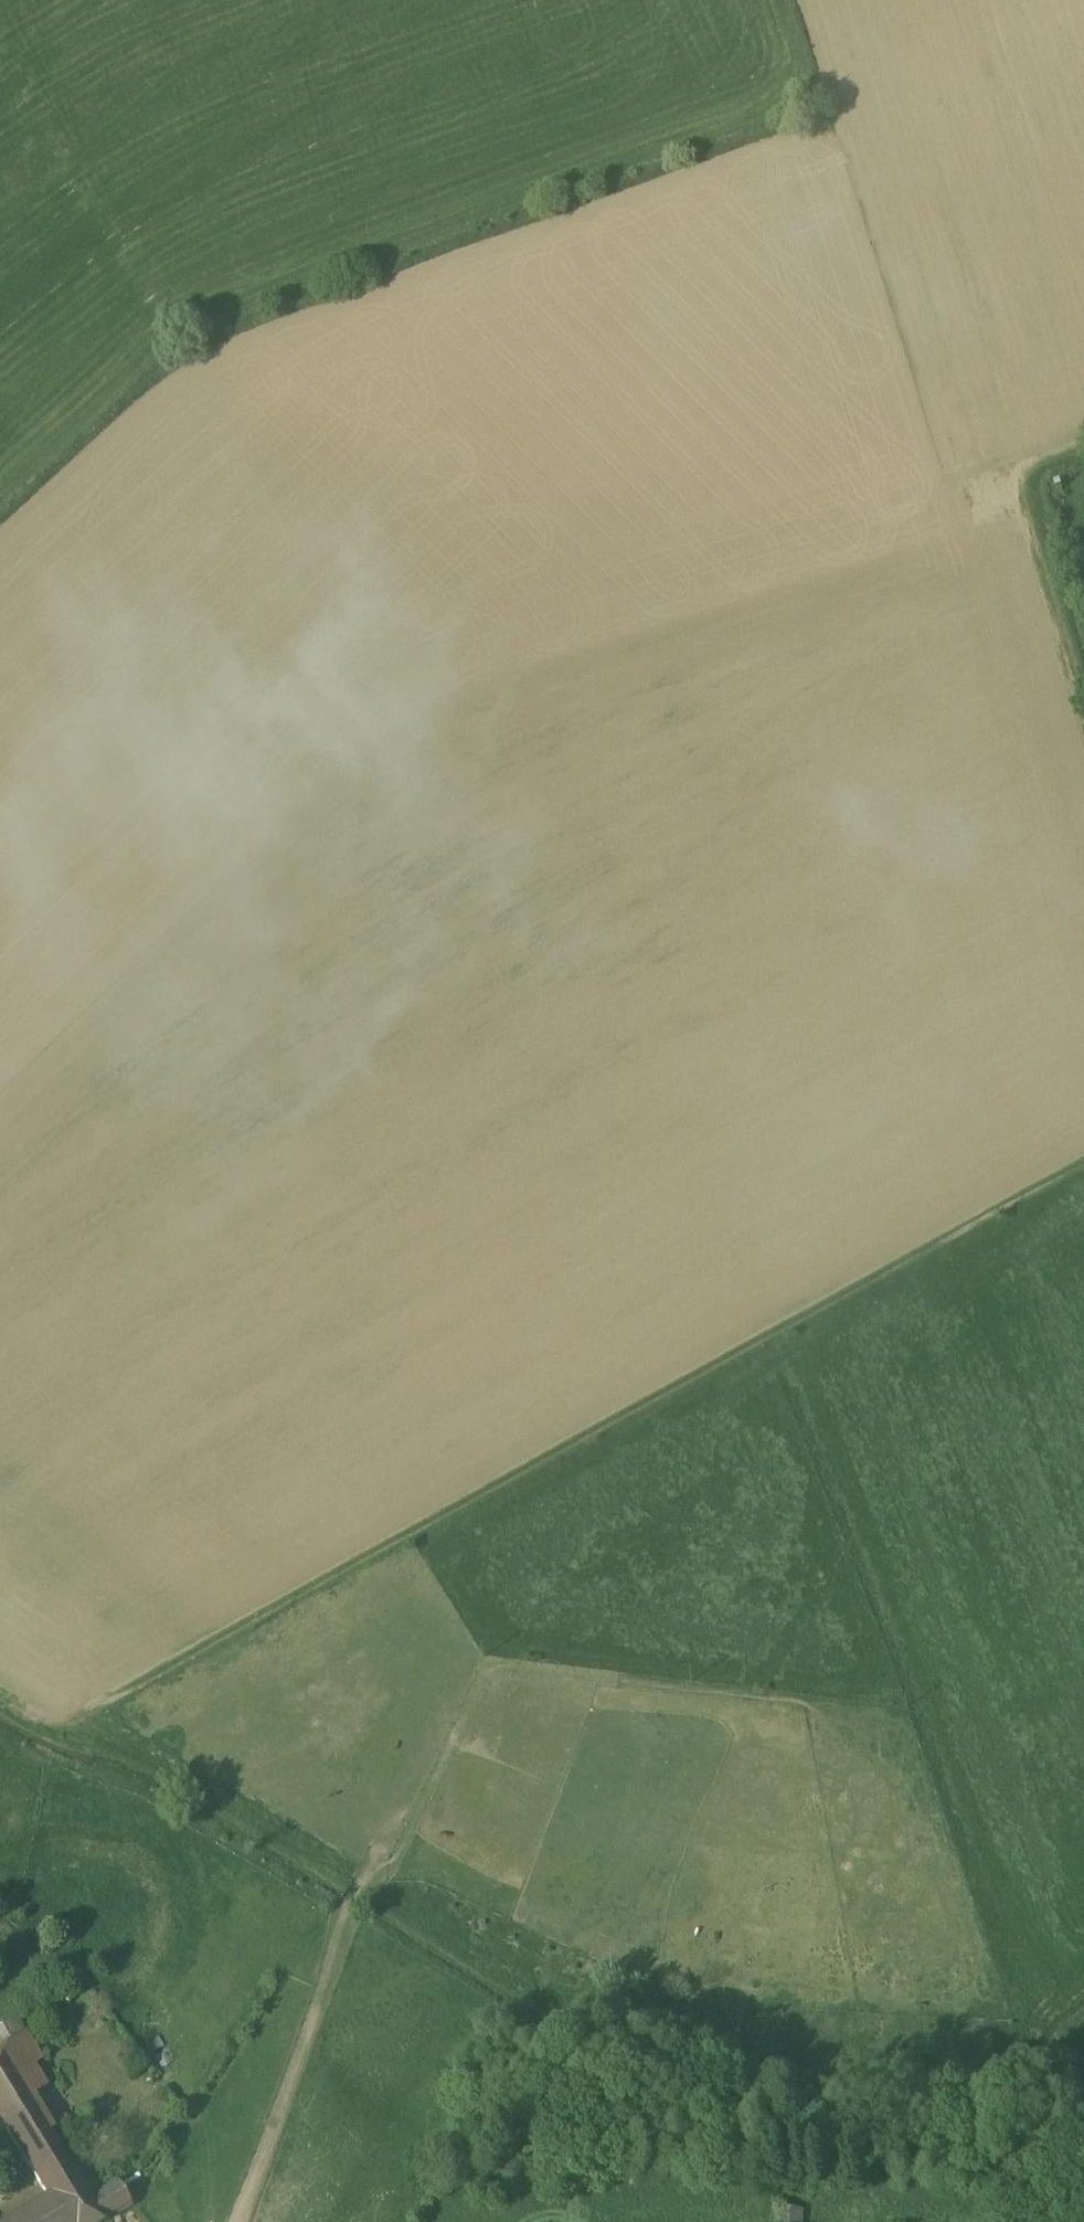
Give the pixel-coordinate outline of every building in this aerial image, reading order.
[(59,1988),(11,2018),(23,2038),(71,2007),(59,1988)] [(0,2025),(0,2050),(2,2054),(0,2055),(0,2129),(39,2194),(79,2171),(21,2075),(39,2064),(23,2038),(11,2018),(0,2025)] [(0,2218),(0,2221),(103,2221),(107,2220),(94,2197),(79,2171),(39,2194),(0,2218)] [(113,2186),(94,2197),(107,2220),(126,2208),(113,2186)] [(778,2211),(777,2221),(805,2221),(805,2212),(778,2211)]
